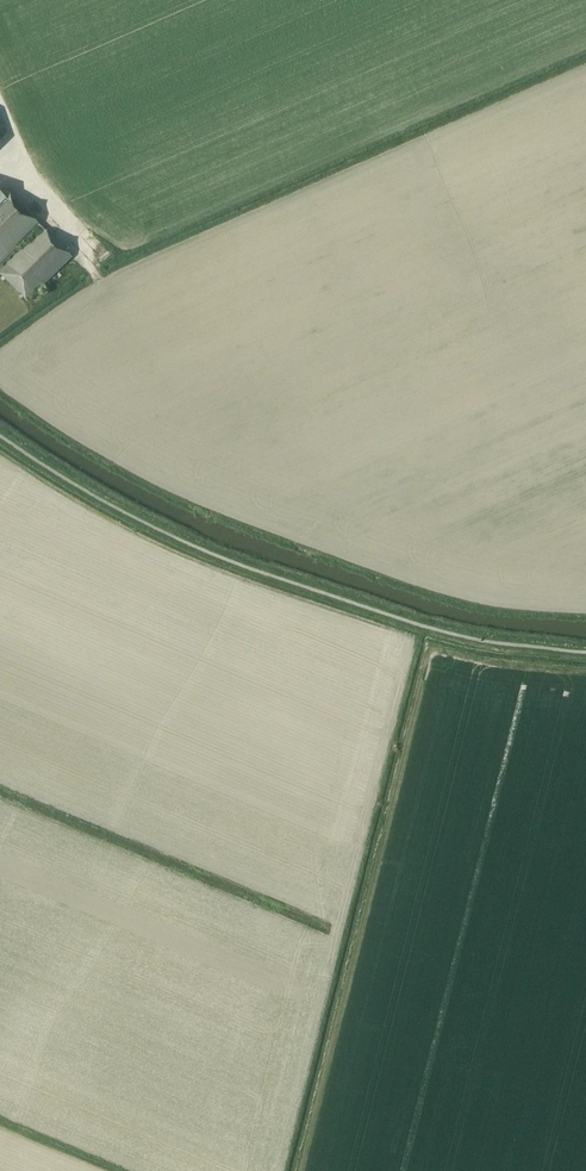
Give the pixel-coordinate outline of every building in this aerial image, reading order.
[(36,228),(39,231),(0,270),(0,273),(27,301),(72,257),(4,189),(0,193),(0,264),(36,228)]
